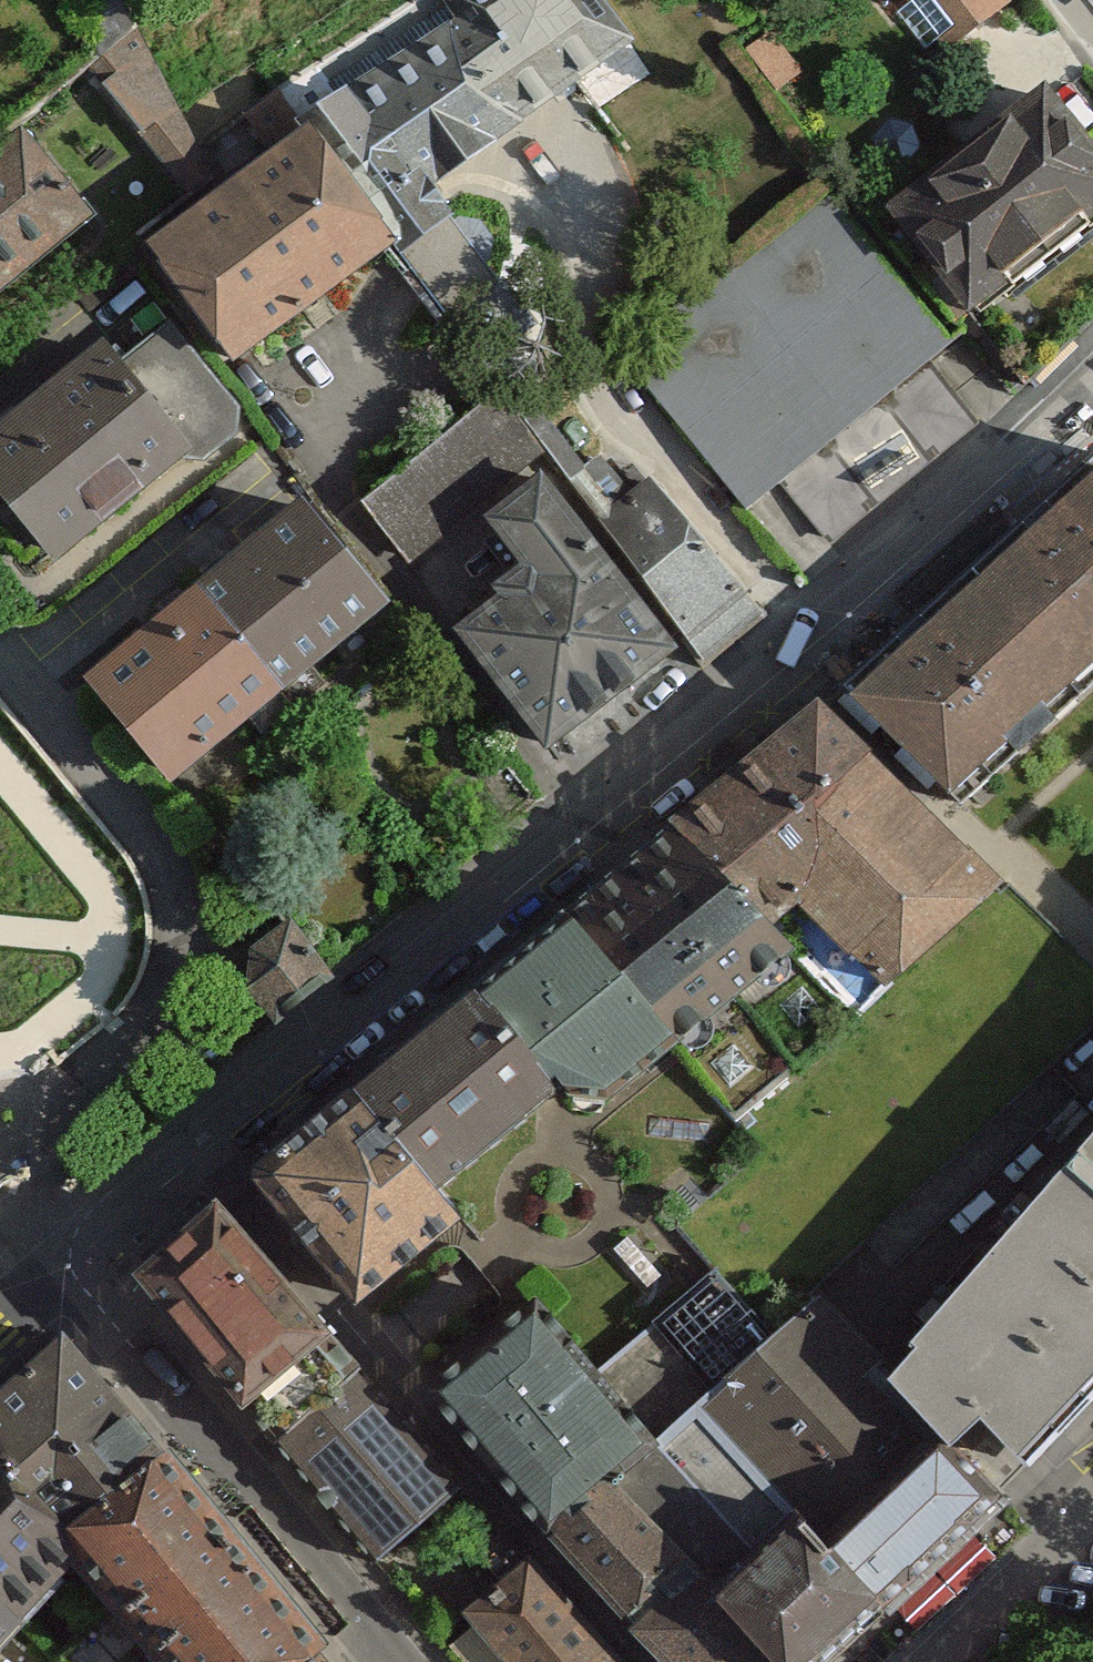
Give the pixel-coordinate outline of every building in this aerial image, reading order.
[(652,59),(610,0),(444,0),(461,24),(331,116),(345,135),(440,268),(494,229),(467,191),(652,59)] [(956,83),(1033,24),(1015,0),(892,0),(956,83)] [(788,41),(758,63),(788,104),(818,82),(788,41)] [(148,67),(111,95),(214,230),(248,207),(148,67)] [(1055,100),(898,224),(1004,359),(1092,289),(1092,149),(1055,100)] [(440,268),(345,135),(248,207),(214,230),(175,258),(269,380),(440,268)] [(87,217),(21,136),(0,153),(0,287),(87,217)] [(621,356),(807,571),(1002,390),(820,173),(621,356)] [(238,409),(171,327),(167,326),(115,368),(100,349),(0,430),(0,532),(25,562),(46,544),(54,553),(176,454),(179,457),(204,459),(236,432),(238,409)] [(379,511),(429,577),(567,476),(512,407),(379,511)] [(843,688),(949,792),(1092,661),(1092,460),(843,688)] [(573,773),(713,667),(609,534),(567,476),(499,527),(549,592),(477,646),(573,773)] [(713,667),(767,619),(663,491),(609,534),(713,667)] [(380,603),(302,508),(199,591),(278,687),(380,603)] [(278,687),(199,591),(96,676),(174,771),(278,687)] [(860,1013),(999,885),(817,710),(673,827),(794,946),(860,1013)] [(794,946),(673,827),(562,918),(671,1046),(794,946)] [(671,1046),(562,918),(476,988),(558,1087),(562,1083),(567,1090),(611,1095),(671,1046)] [(333,976),(290,923),(255,951),(251,987),(277,1020),(333,976)] [(558,1087),(476,988),(349,1091),(433,1189),(558,1087)] [(433,1189),(349,1091),(255,1168),(254,1175),(355,1294),(456,1214),(433,1189)] [(887,1375),(950,1446),(982,1415),(1024,1462),(1092,1392),(1092,1137),(887,1375)] [(216,1202),(136,1276),(373,1560),(461,1483),(216,1202)] [(762,1326),(715,1272),(596,1375),(654,1445),(698,1401),(773,1339),(762,1326)] [(773,1339),(698,1401),(810,1526),(833,1551),(950,1446),(887,1375),(815,1299),(773,1339)] [(535,1304),(434,1390),(556,1532),(612,1483),(654,1445),(596,1375),(535,1304)] [(0,1397),(0,1462),(63,1535),(159,1457),(62,1338),(0,1397)] [(654,1445),(612,1483),(693,1569),(723,1601),(810,1526),(698,1401),(654,1445)] [(998,1496),(950,1446),(833,1551),(881,1606),(998,1496)] [(159,1457),(63,1535),(76,1550),(121,1603),(172,1661),(303,1661),(318,1650),(159,1457)] [(17,1616),(76,1550),(63,1535),(0,1462),(0,1635),(17,1616)] [(612,1483),(556,1532),(637,1627),(693,1569),(612,1483)] [(505,1580),(529,1559),(491,1516),(467,1537),(505,1580)] [(881,1606),(833,1551),(810,1526),(723,1601),(780,1661),(819,1661),(881,1606)] [(529,1559),(505,1580),(472,1608),(516,1661),(618,1661),(529,1559)] [(637,1627),(671,1661),(780,1661),(723,1601),(693,1569),(637,1627)] [(121,1603),(60,1659),(63,1661),(172,1661),(121,1603)] [(303,1661),(328,1661),(318,1650),(303,1661)]
